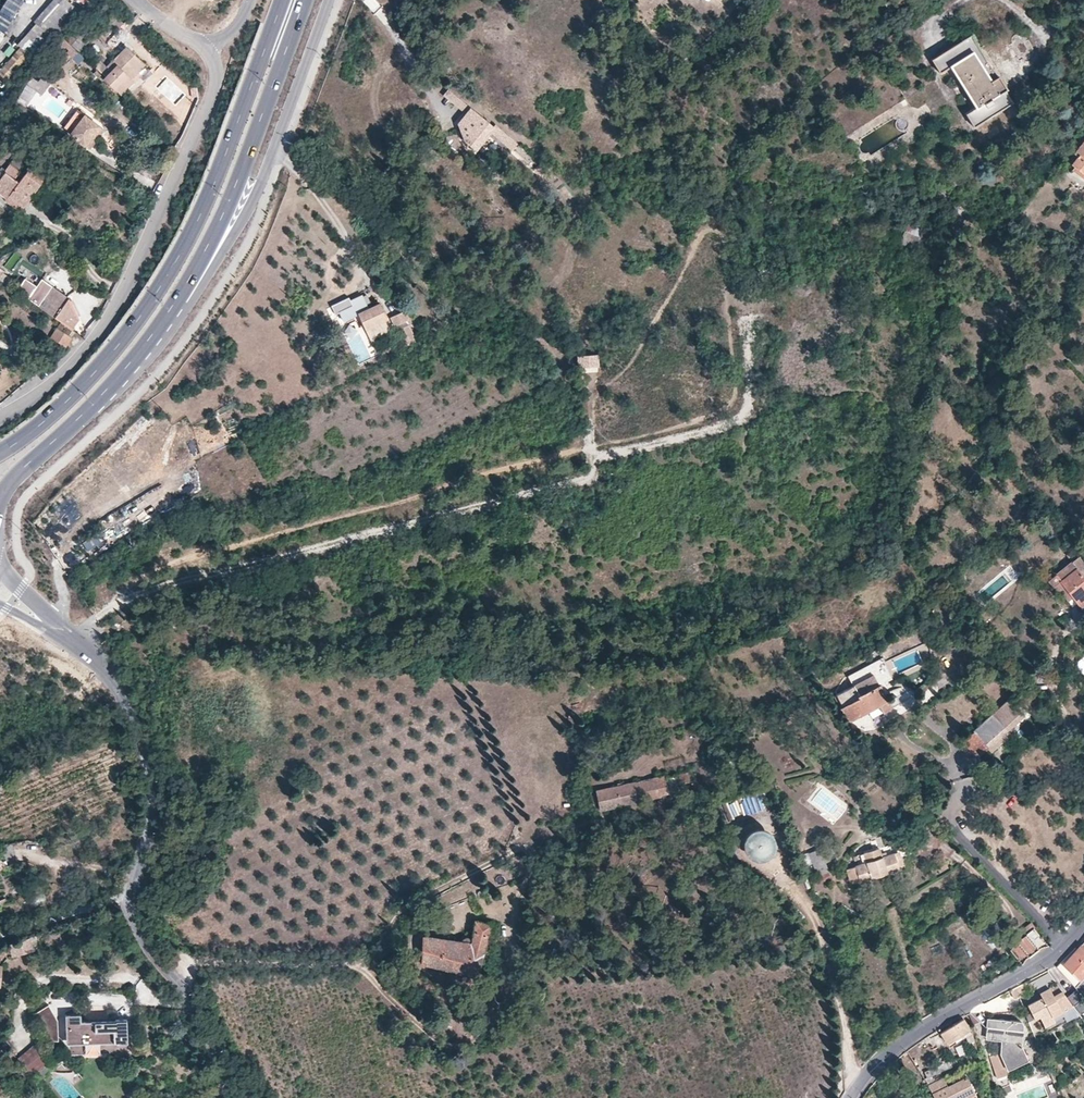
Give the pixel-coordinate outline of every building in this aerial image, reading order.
[(124,22),(112,13),(107,19),(119,28),(124,22)] [(53,37),(38,23),(19,45),(21,48),(31,56),(34,59),(53,37)] [(1007,89),(999,76),(992,81),(976,54),(982,50),(973,35),(932,60),(940,74),(951,67),(976,108),(965,115),(973,128),(1014,104),(1006,90),(1007,89)] [(31,56),(21,48),(0,73),(0,74),(9,82),(31,56)] [(106,79),(121,95),(132,82),(131,80),(127,77),(141,63),(126,49),(107,68),(112,73),(106,79)] [(992,81),(999,76),(992,65),(982,50),(976,54),(992,81)] [(144,66),(141,63),(127,77),(131,80),(138,73),(144,66)] [(43,96),(52,84),(44,78),(35,90),(43,96)] [(494,127),(459,97),(454,97),(447,105),(442,110),(442,111),(459,127),(465,141),(476,152),(492,134),(511,150),(517,144),(496,124),(494,127)] [(95,141),(104,127),(83,112),(69,132),(90,147),(95,141)] [(1080,139),(1083,142),(1073,156),(1076,159),(1071,165),(1083,176),(1083,134),(1080,139)] [(75,142),(66,135),(61,142),(70,149),(75,142)] [(120,179),(97,166),(93,173),(116,187),(120,179)] [(44,179),(30,169),(21,181),(19,179),(17,182),(5,174),(1,179),(0,181),(0,187),(11,195),(9,197),(24,208),(44,179)] [(0,187),(0,195),(7,201),(9,197),(11,195),(0,187)] [(24,208),(9,197),(7,201),(6,202),(6,203),(14,209),(15,210),(16,210),(20,211),(22,211),(23,210),(24,208)] [(954,209),(960,213),(963,208),(956,204),(954,208),(954,209)] [(20,274),(33,283),(37,276),(25,268),(20,274)] [(70,330),(79,317),(76,311),(70,298),(51,287),(37,308),(59,323),(70,330)] [(360,330),(382,319),(378,310),(374,303),(366,307),(360,296),(356,298),(356,296),(345,302),(343,299),(326,308),(330,317),(334,314),(339,323),(353,315),(360,330)] [(390,316),(405,346),(417,340),(403,311),(390,316)] [(64,348),(69,339),(73,333),(70,330),(59,323),(55,329),(49,338),(64,348)] [(598,368),(597,355),(579,356),(579,369),(598,368)] [(603,484),(617,484),(617,483),(618,483),(618,473),(603,473),(603,484)] [(1083,609),(1083,563),(1076,552),(1070,557),(1074,563),(1058,575),(1062,583),(1056,588),(1064,599),(1066,597),(1071,603),(1075,599),(1080,605),(1083,610),(1083,609)] [(893,699),(881,680),(884,678),(880,671),(868,678),(866,675),(853,683),(854,684),(838,694),(845,706),(844,707),(852,721),(876,706),(882,702),(884,705),(893,699)] [(1045,711),(1027,694),(1018,702),(1021,705),(1025,702),(1040,716),(1045,711)] [(982,741),(989,748),(1000,737),(1004,741),(1010,734),(991,715),(981,725),(989,733),(982,741)] [(978,758),(989,748),(982,741),(974,733),(963,743),(978,758)] [(1004,741),(1000,737),(989,748),(992,752),(1004,741)] [(854,783),(850,768),(841,771),(846,785),(854,783)] [(674,777),(675,784),(689,781),(688,773),(674,777)] [(669,794),(668,792),(665,779),(665,777),(654,779),(658,796),(669,794)] [(677,790),(675,784),(674,777),(665,779),(668,792),(677,790)] [(654,779),(637,783),(641,802),(659,798),(658,796),(654,779)] [(641,802),(637,783),(622,787),(621,783),(617,784),(617,788),(596,792),(600,810),(600,811),(601,811),(641,802)] [(759,792),(744,797),(749,812),(764,808),(759,792)] [(769,846),(769,842),(766,837),(760,835),(755,837),(752,839),(751,845),(752,848),(755,852),(759,853),(763,853),(766,851),(769,846)] [(819,850),(818,847),(807,852),(808,855),(820,851),(819,850)] [(833,857),(829,848),(820,851),(824,861),(833,857)] [(866,863),(846,870),(848,874),(851,872),(853,875),(855,874),(856,877),(858,882),(870,878),(870,879),(887,873),(886,872),(898,868),(903,866),(898,852),(893,854),(882,858),(881,857),(878,848),(862,853),(865,862),(866,863)] [(824,861),(820,851),(808,855),(815,874),(827,870),(824,861)] [(474,977),(488,937),(495,939),(498,929),(475,921),(471,944),(470,944),(469,940),(465,939),(462,940),(460,943),(446,941),(421,938),(421,962),(474,977)] [(1037,952),(1048,947),(1034,930),(1025,938),(1037,952)] [(37,933),(30,935),(34,948),(41,946),(38,936),(37,933)] [(34,948),(30,935),(10,941),(14,954),(34,948)] [(1033,954),(1037,952),(1025,938),(1017,943),(1029,957),(1033,954)] [(1020,965),(1029,957),(1017,943),(1009,952),(1020,965)] [(1055,967),(1072,992),(1083,981),(1083,947),(1082,945),(1078,949),(1075,947),(1065,956),(1055,967)] [(1024,988),(1022,984),(1012,989),(1016,997),(1029,990),(1027,987),(1024,988)] [(1067,1007),(1054,985),(1046,990),(1039,993),(1041,999),(1027,1006),(1034,1019),(1039,1016),(1044,1027),(1053,1022),(1050,1016),(1067,1007)] [(1063,1000),(1077,1017),(1083,1011),(1083,1006),(1073,992),(1063,1000)] [(58,1020),(49,1004),(35,1014),(43,1025),(47,1040),(59,1041),(58,1020)] [(67,1023),(69,1023),(82,1023),(82,1013),(66,1014),(67,1023)] [(948,1042),(970,1028),(963,1017),(950,1025),(941,1031),(948,1042)] [(1005,1063),(1026,1054),(1021,1043),(1020,1023),(1013,1019),(1006,1018),(1000,1017),(987,1022),(987,1033),(1000,1034),(1000,1038),(1000,1052),(989,1057),(998,1078),(1009,1072),(1008,1068),(1005,1063)] [(82,1023),(69,1023),(70,1040),(116,1038),(116,1042),(127,1042),(126,1019),(121,1019),(115,1019),(115,1022),(82,1023)] [(33,1070),(47,1055),(37,1045),(22,1060),(33,1070)] [(1028,1059),(1026,1054),(1005,1063),(1008,1068),(1028,1059)] [(927,1074),(925,1075),(928,1082),(934,1080),(935,1080),(932,1074),(953,1065),(951,1059),(925,1069),(927,1074)] [(53,1066),(48,1061),(36,1074),(42,1079),(53,1066)] [(28,1078),(33,1073),(28,1069),(23,1073),(28,1078)] [(966,1074),(947,1084),(947,1083),(943,1076),(935,1080),(934,1080),(928,1083),(931,1091),(935,1097),(974,1097),(972,1094),(976,1092),(966,1074)] [(1049,1095),(1052,1093),(1048,1081),(1044,1083),(1049,1095)]
